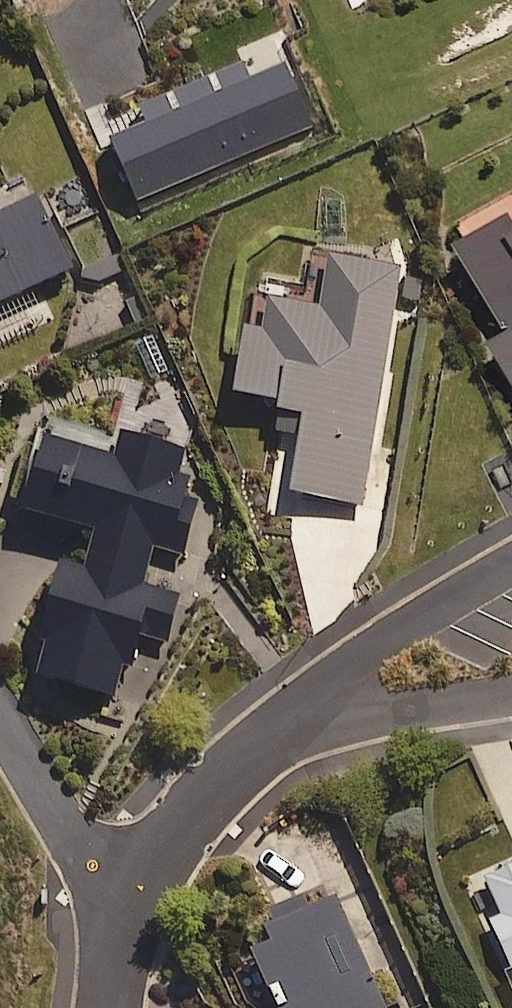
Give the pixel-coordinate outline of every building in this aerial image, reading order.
[(114,148),(140,205),(311,128),(285,70),(114,148)] [(73,275),(35,205),(0,223),(0,314),(73,275)] [(469,258),(511,337),(511,235),(469,258)] [(243,405),(283,411),(281,425),(307,429),(296,500),(366,510),(402,273),(333,263),(325,316),(258,306),(243,405)] [(511,371),(511,339),(499,346),(511,371)] [(180,473),(184,455),(125,442),(120,466),(47,451),(32,525),(101,539),(93,581),(66,576),(43,689),(116,704),(124,665),(140,669),(146,639),(172,645),(181,601),(145,594),(153,552),(188,560),(199,504),(186,501),(191,476),(180,473)] [(487,884),(503,915),(484,925),(509,975),(511,974),(511,871),(487,884)] [(336,899),(268,930),(278,952),(259,961),(280,1007),(384,1007),(336,899)]
